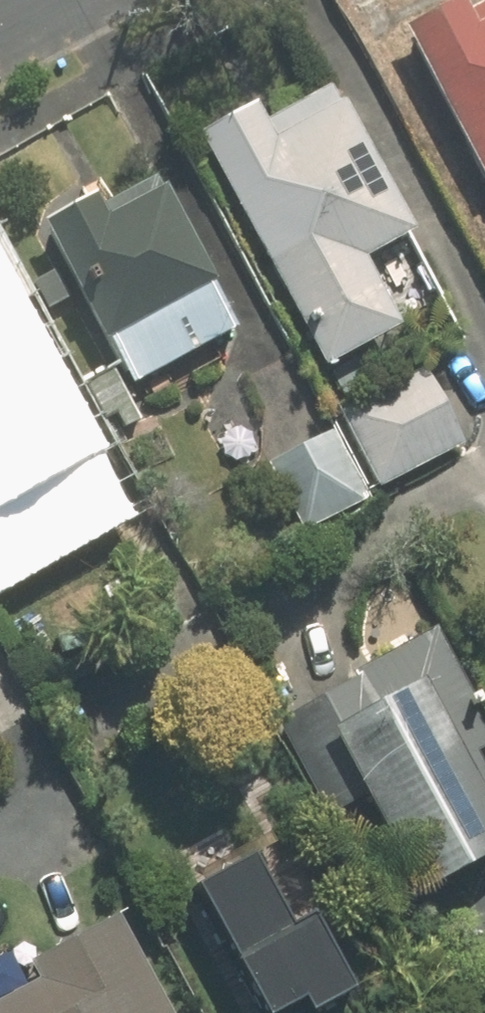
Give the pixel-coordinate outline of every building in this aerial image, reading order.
[(402,25),(484,179),(484,11),(475,16),(467,0),(449,0),(402,25)] [(215,165),(281,295),(318,369),(404,326),(366,251),(405,232),(340,103),(301,122),(271,137),(253,102),(198,130),(215,165)] [(48,215),(133,382),(233,332),(159,184),(102,213),(92,193),(48,215)] [(86,476),(0,306),(0,519),(86,476)] [(339,412),(377,488),(460,447),(422,371),(339,412)] [(330,430),(268,461),(304,530),(365,500),(330,430)] [(413,894),(484,858),(484,776),(471,749),(484,742),(484,727),(437,633),(278,713),(326,808),(360,790),(413,894)] [(310,914),(287,925),(250,853),(192,882),(258,1012),(297,992),(306,1009),(348,988),(310,914)] [(114,913),(30,960),(40,979),(0,1001),(0,1012),(170,1012),(114,913)]
